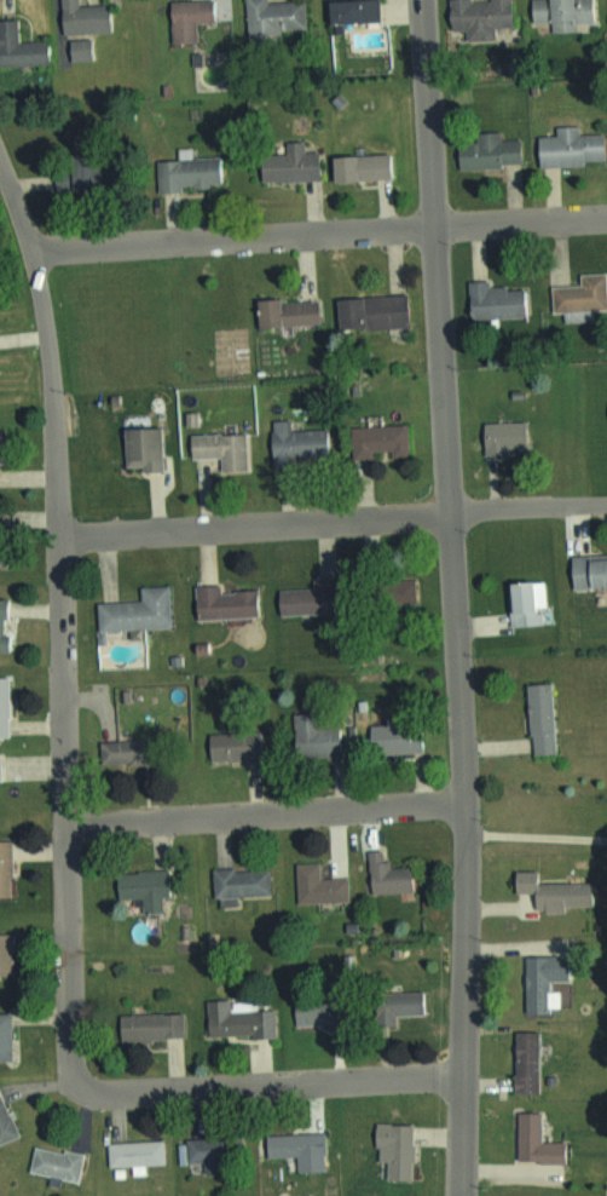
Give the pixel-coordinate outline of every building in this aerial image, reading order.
[(75,5),(75,0),(56,0),(57,33),(105,32),(104,4),(75,5)] [(192,42),(192,20),(208,20),(208,0),(166,0),(166,42),(192,42)] [(263,2),(263,0),(242,0),(243,34),(301,33),(301,1),(263,2)] [(374,0),(321,0),(322,23),(374,20),(374,0)] [(444,28),(506,28),(506,0),(445,0),(444,28)] [(575,31),(575,23),(592,23),(591,0),(528,0),(528,21),(548,21),(549,31),(575,31)] [(0,19),(0,65),(47,64),(46,40),(14,41),(13,19),(0,19)] [(66,59),(85,59),(85,41),(66,41),(66,59)] [(574,125),(551,126),(552,135),(533,136),(534,165),(601,163),(601,132),(574,133),(574,125)] [(472,140),(453,141),(454,168),(516,166),(516,138),(497,139),(497,131),(471,132),(472,140)] [(256,181),(314,180),(313,150),(299,151),(298,141),(280,141),(281,152),(255,153),(256,181)] [(90,153),(51,153),(51,198),(90,198),(90,153)] [(327,181),(385,178),(383,153),(325,156),(327,181)] [(219,186),(218,156),(152,159),(154,189),(219,186)] [(523,285),(485,287),(485,279),(465,280),(466,318),(524,316),(523,285)] [(548,310),(592,310),(592,282),(548,282),(548,310)] [(402,294),(333,296),(333,328),(403,327),(402,294)] [(252,299),(253,325),(316,323),(315,297),(252,299)] [(287,419),(268,419),(269,462),(322,461),(321,428),(287,429),(287,419)] [(479,421),(479,453),(521,453),(521,421),(479,421)] [(403,456),(402,424),(346,425),(347,457),(403,456)] [(119,427),(119,470),(159,470),(159,427),(119,427)] [(242,432),(186,433),(186,458),(216,457),(217,472),(243,471),(242,432)] [(566,554),(566,587),(606,587),(606,554),(566,554)] [(411,604),(411,579),(364,579),(364,604),(411,604)] [(543,580),(503,581),(504,625),(544,624),(543,580)] [(136,601),(93,602),(93,629),(167,627),(166,585),(136,586),(136,601)] [(191,585),(191,617),(251,617),(251,589),(217,590),(217,585),(191,585)] [(274,613),(315,613),(315,588),(274,588),(274,613)] [(523,683),(525,753),(551,752),(548,682),(523,683)] [(290,713),(290,755),(333,755),(333,713),(290,713)] [(419,721),(365,721),(365,753),(419,753),(419,721)] [(204,731),(204,761),(259,761),(259,731),(204,731)] [(96,762),(141,762),(141,740),(96,740),(96,762)] [(365,891),(407,891),(406,863),(379,863),(379,849),(364,849),(365,891)] [(292,901),(343,901),(343,876),(315,876),(315,861),(292,861),(292,901)] [(209,895),(266,895),(266,867),(209,867),(209,895)] [(160,869),(112,869),(112,897),(137,897),(137,910),(160,910),(160,869)] [(510,891),(528,891),(528,904),(589,904),(589,881),(537,881),(537,869),(510,869),(510,891)] [(8,975),(8,931),(0,931),(0,975),(8,975)] [(521,955),(521,1011),(550,1011),(550,980),(563,980),(563,955),(521,955)] [(370,991),(370,1021),(419,1021),(419,991),(370,991)] [(290,1025),(339,1025),(339,996),(290,996),(290,1025)] [(225,999),(202,999),(202,1036),(269,1036),(269,1009),(225,1009),(225,999)] [(179,1012),(114,1013),(115,1039),(179,1038),(179,1012)] [(533,1091),(533,1031),(509,1031),(509,1091),(533,1091)] [(14,1135),(0,1102),(0,1141),(14,1135)] [(513,1161),(562,1161),(562,1140),(536,1140),(536,1111),(513,1111),(513,1161)] [(408,1178),(409,1123),(372,1123),(372,1161),(383,1161),(383,1178),(408,1178)] [(320,1132),(263,1132),(263,1156),(320,1156),(320,1132)] [(183,1162),(199,1161),(199,1166),(240,1165),(240,1135),(183,1137),(183,1162)] [(160,1164),(160,1140),(104,1141),(104,1165),(160,1164)] [(74,1180),(79,1152),(31,1143),(25,1171),(74,1180)]
